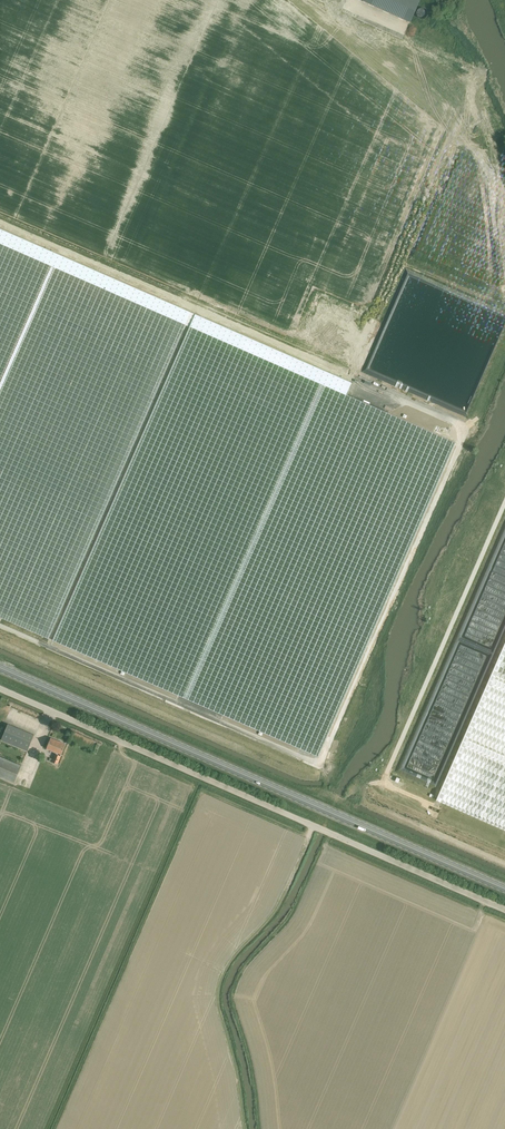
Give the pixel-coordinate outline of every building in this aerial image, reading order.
[(312,1),(312,9),(316,9),(323,0),(313,0),(312,1)] [(410,22),(420,0),(363,0),(363,1),(410,22)] [(330,37),(334,31),(321,22),(317,29),(330,37)] [(194,313),(0,228),(0,617),(49,638),(186,325),(188,326),(194,313)] [(1,740),(6,742),(28,751),(34,735),(8,724),(1,740)] [(62,754),(64,749),(66,744),(51,738),(47,748),(62,754)] [(58,764),(61,756),(56,754),(53,759),(50,758),(49,760),(58,764)] [(17,777),(22,765),(0,756),(0,776),(15,782),(17,777)]
